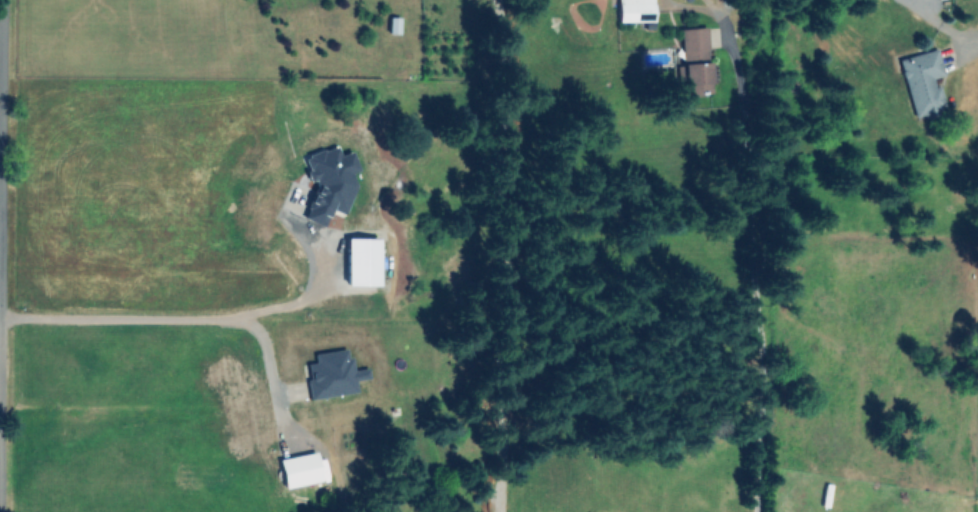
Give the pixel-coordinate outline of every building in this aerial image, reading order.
[(652,21),(651,0),(616,0),(617,21),(652,21)] [(680,28),(681,65),(677,66),(678,83),(684,83),(684,94),(710,93),(707,27),(680,28)] [(943,75),(936,48),(898,58),(912,116),(945,108),(939,85),(934,86),(932,78),(943,75)] [(376,285),(377,238),(344,238),(343,284),(376,285)] [(283,488),(320,480),(314,451),(277,459),(283,488)]
